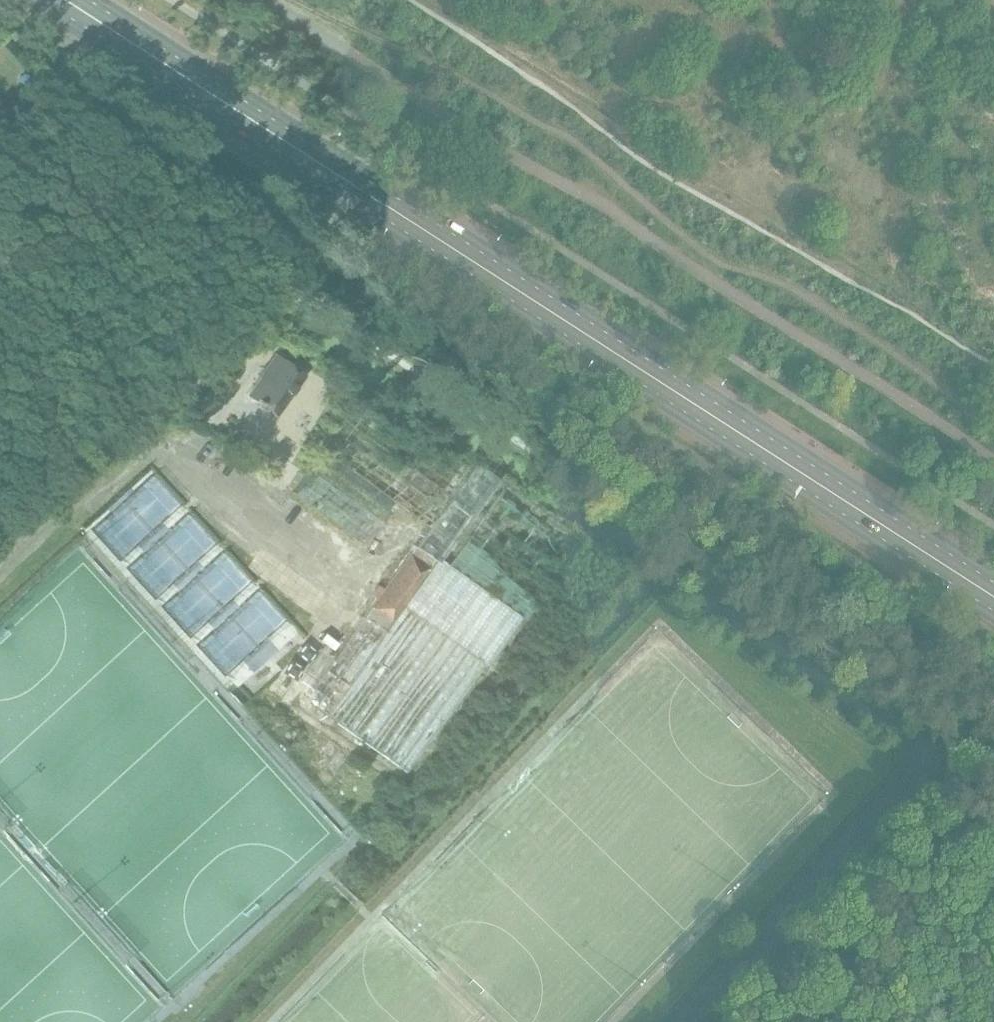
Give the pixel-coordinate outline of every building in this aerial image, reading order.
[(275,414),(303,375),(276,356),(261,377),(260,376),(247,394),(253,398),(252,399),(255,402),(256,401),(275,414)] [(518,617),(444,562),(437,557),(497,478),(474,462),(470,468),(366,393),(293,494),(339,526),(361,542),(391,500),(392,498),(426,525),(391,574),(309,687),(311,689),(315,706),(406,771),(480,663),(482,665),(518,617)] [(162,560),(153,569),(166,582),(175,573),(162,560)] [(508,700),(524,678),(504,663),(488,685),(508,700)]
